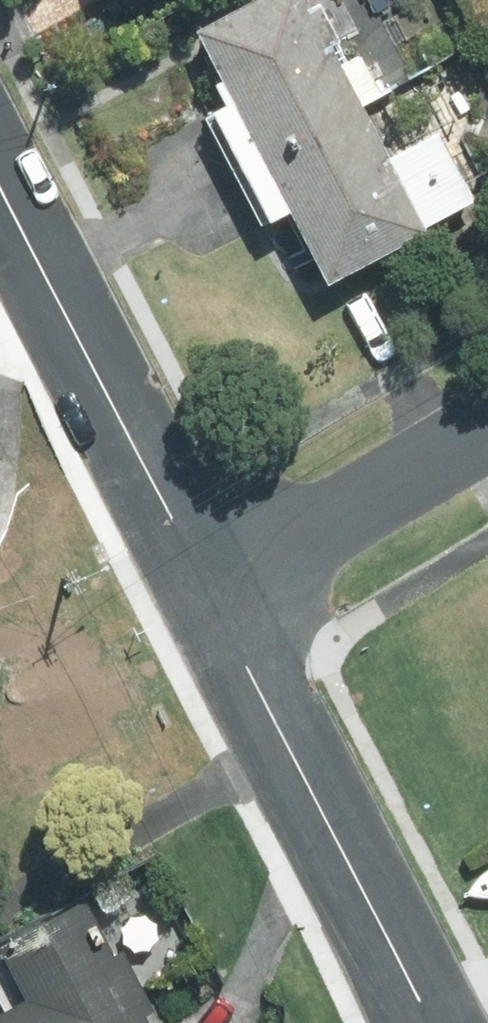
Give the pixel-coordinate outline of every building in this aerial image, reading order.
[(331,287),(433,236),(430,229),(478,204),(443,134),(392,160),(311,0),(257,0),(200,29),(331,287)] [(0,938),(0,945),(26,996),(0,1009),(0,1022),(152,1022),(148,1016),(156,1012),(125,950),(117,954),(86,895),(0,938)]
